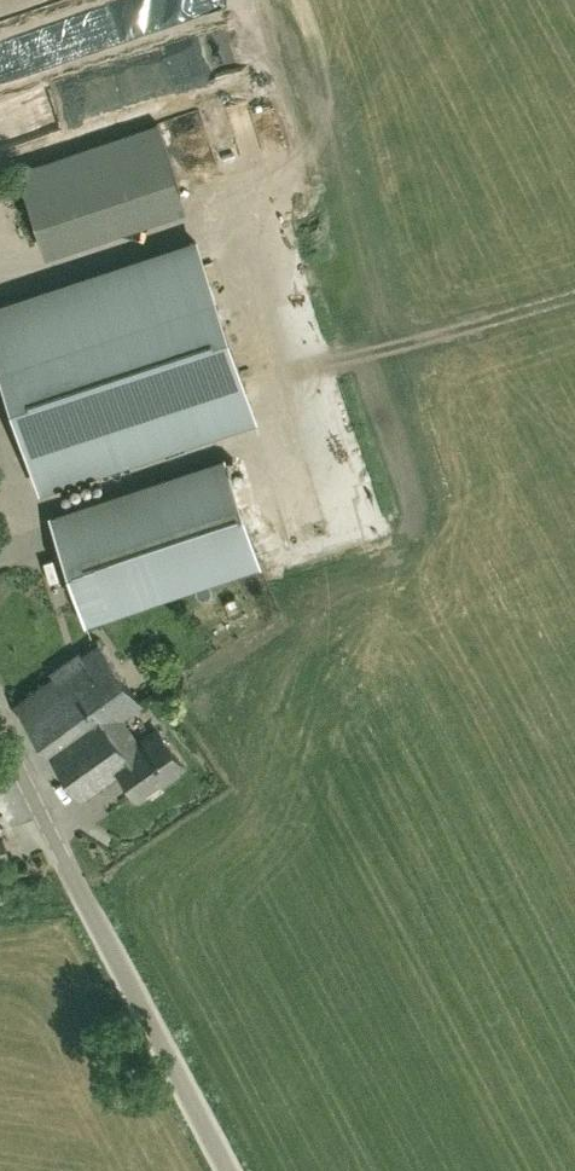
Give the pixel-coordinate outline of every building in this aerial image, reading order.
[(172,141),(210,128),(204,110),(166,123),(172,141)] [(46,252),(191,214),(168,127),(23,165),(46,252)] [(241,133),(244,145),(265,141),(262,129),(241,133)] [(40,486),(253,415),(195,240),(0,305),(0,365),(40,486)] [(226,464),(52,521),(82,612),(255,554),(226,464)] [(255,572),(257,586),(276,583),(273,569),(255,572)] [(198,611),(213,614),(215,599),(200,596),(198,611)] [(107,727),(118,719),(139,704),(98,643),(15,700),(81,796),(118,770),(131,762),(107,727)] [(131,762),(118,770),(135,795),(157,780),(161,781),(173,773),(174,768),(180,764),(156,729),(135,744),(118,719),(107,727),(131,762)]
